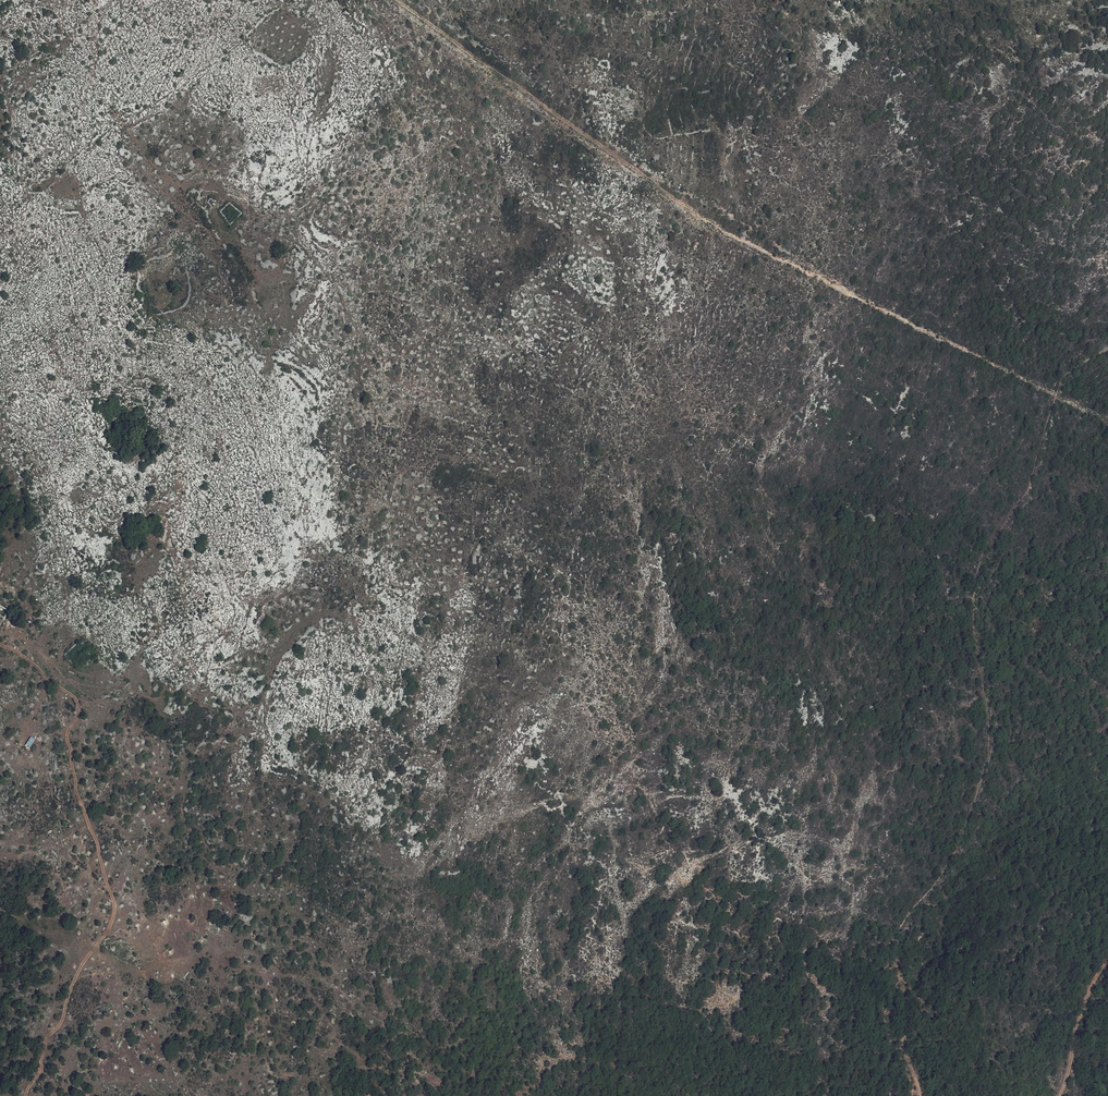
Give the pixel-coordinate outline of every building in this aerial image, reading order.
[(29,737),(26,745),(30,747),(34,739),(29,737)]
